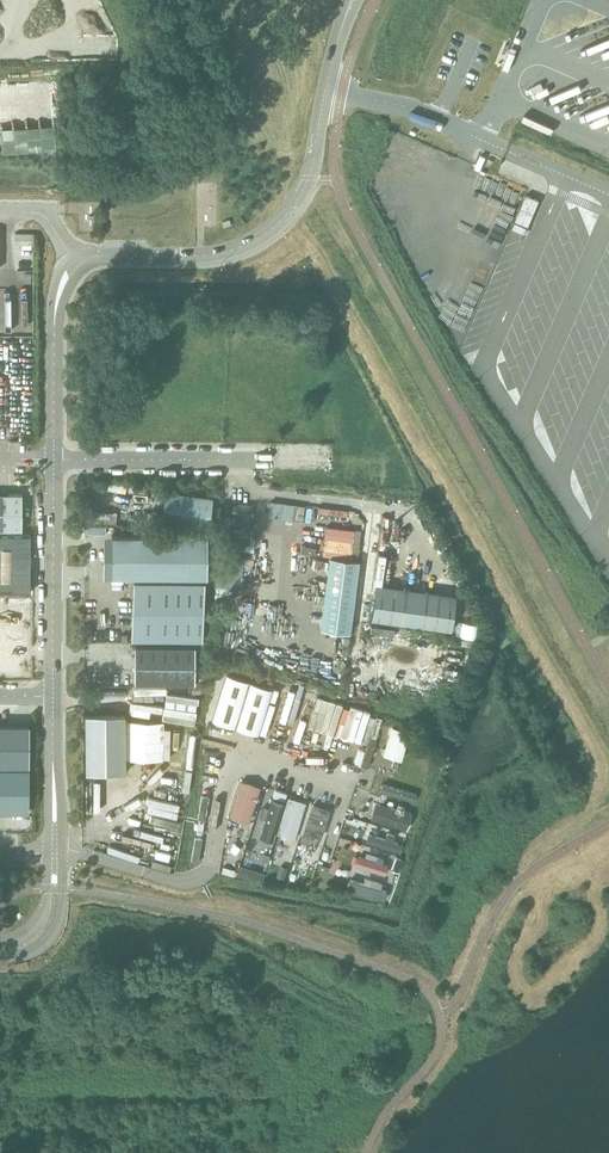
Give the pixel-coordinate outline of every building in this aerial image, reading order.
[(3,150),(56,148),(55,124),(3,126),(3,150)] [(540,199),(526,194),(515,220),(528,226),(540,199)] [(222,222),(224,228),(231,226),(230,220),(222,222)] [(525,234),(528,227),(515,222),(512,228),(525,234)] [(33,244),(34,233),(15,233),(15,244),(33,244)] [(161,522),(209,528),(213,497),(165,490),(161,522)] [(22,493),(0,493),(0,529),(22,529),(22,493)] [(30,556),(30,534),(0,534),(0,592),(30,592),(30,556)] [(111,575),(207,576),(207,535),(111,535),(111,549),(107,549),(107,561),(111,561),(111,575)] [(350,633),(359,561),(330,557),(320,629),(350,633)] [(202,639),(205,581),(133,581),(131,638),(202,639)] [(451,630),(456,595),(376,584),(371,619),(451,630)] [(485,637),(486,629),(457,625),(456,632),(485,637)] [(195,683),(195,647),(135,646),(134,683),(195,683)] [(259,714),(254,713),(263,683),(227,673),(213,719),(254,731),(259,714)] [(329,694),(319,725),(337,730),(347,699),(329,694)] [(314,735),(325,700),(313,696),(302,731),(314,735)] [(299,703),(289,737),(297,739),(307,705),(299,703)] [(362,738),(355,762),(369,765),(383,716),(371,713),(373,707),(359,703),(350,735),(362,738)] [(125,772),(124,713),(85,714),(86,772),(125,772)] [(0,727),(0,768),(28,768),(29,727),(0,727)] [(400,759),(409,732),(392,727),(383,754),(391,756),(388,765),(397,768),(400,759)] [(28,771),(0,771),(0,818),(28,818),(28,771)] [(86,810),(105,810),(105,778),(86,778),(86,810)] [(249,820),(260,785),(240,779),(228,814),(249,820)] [(401,797),(404,790),(370,780),(368,788),(401,797)] [(284,799),(287,792),(274,788),(272,795),(284,799)] [(205,820),(208,796),(201,795),(197,819),(205,820)] [(293,837),(294,838),(306,801),(288,795),(276,832),(285,835),(283,841),(291,843),(293,837)] [(272,839),(284,802),(271,798),(268,806),(264,805),(260,807),(258,812),(261,816),(265,818),(259,835),(272,839)] [(406,828),(412,811),(404,809),(405,805),(397,803),(396,806),(376,800),(371,817),(406,828)] [(321,836),(330,809),(312,803),(300,839),(309,842),(312,833),(321,836)] [(399,851),(402,843),(392,840),(394,834),(387,831),(385,838),(369,832),(366,840),(399,851)] [(198,862),(202,838),(194,837),(191,861),(198,862)] [(385,873),(388,863),(382,861),(383,857),(377,855),(377,854),(366,850),(364,856),(358,854),(355,864),(385,873)] [(267,861),(270,854),(262,851),(260,859),(267,861)] [(398,871),(403,859),(396,857),(391,869),(398,871)] [(264,872),(241,864),(237,874),(261,882),(264,872)] [(284,878),(288,866),(280,864),(276,876),(284,878)] [(385,899),(387,889),(349,878),(346,887),(385,899)]
